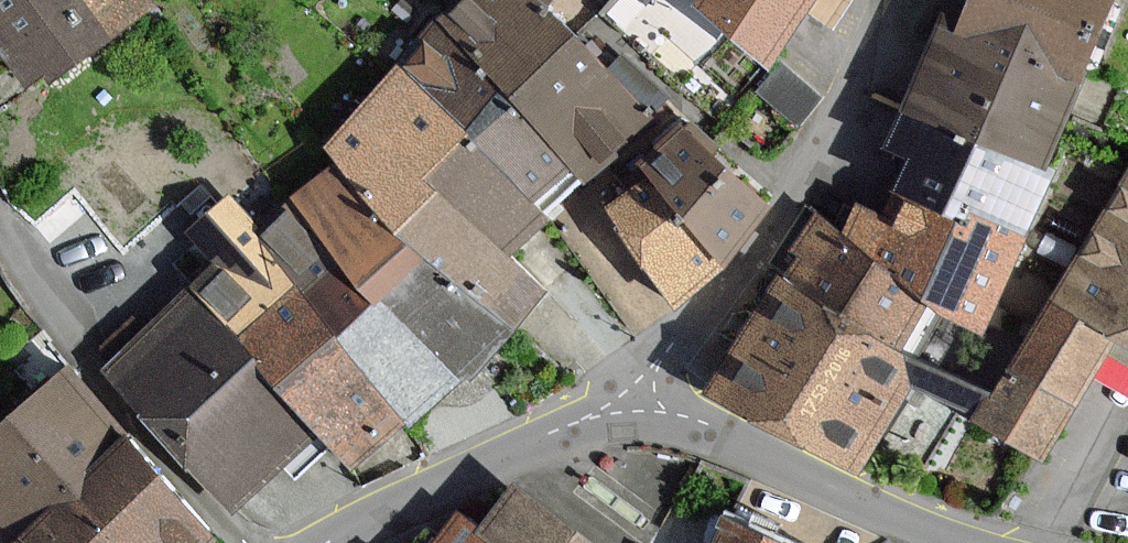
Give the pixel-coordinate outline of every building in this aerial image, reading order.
[(16,69),(24,81),(43,68),(49,77),(152,5),(148,0),(0,0),(0,47),(16,69)] [(442,31),(403,68),(324,143),(342,162),(296,206),(255,245),(249,239),(219,208),(192,234),(221,265),(191,293),(110,370),(237,502),(263,478),(318,426),(354,464),(378,441),(412,410),(453,371),(461,363),(499,327),(520,306),(538,289),(505,255),(530,231),(545,217),(531,203),(551,184),(571,165),(581,176),(641,119),(600,76),(533,6),(527,0),(475,0),(442,31)] [(701,7),(770,54),(790,24),(807,0),(706,0),(701,7)] [(1051,301),(1010,372),(994,400),(901,347),(912,329),(925,305),(984,330),(1022,241),(1049,175),(1038,170),(1079,72),(1109,0),(974,0),(964,24),(944,16),(939,28),(903,114),(890,145),(918,156),(913,167),(899,201),(895,209),(891,220),(861,207),(848,237),(815,216),(780,278),(748,332),(713,395),(856,477),(905,391),(911,382),(981,422),(1040,456),(1068,406),(1088,372),(1127,395),(1127,166),(1051,301)] [(687,124),(644,165),(653,176),(613,206),(644,255),(674,303),(721,263),(765,204),(739,183),(707,156),(718,149),(687,124)] [(213,540),(122,444),(58,376),(45,387),(0,430),(0,529),(13,542),(210,542),(213,540)] [(514,490),(492,519),(480,536),(454,517),(442,535),(436,542),(588,542),(514,490)] [(748,532),(727,523),(718,542),(773,542),(748,532)]
